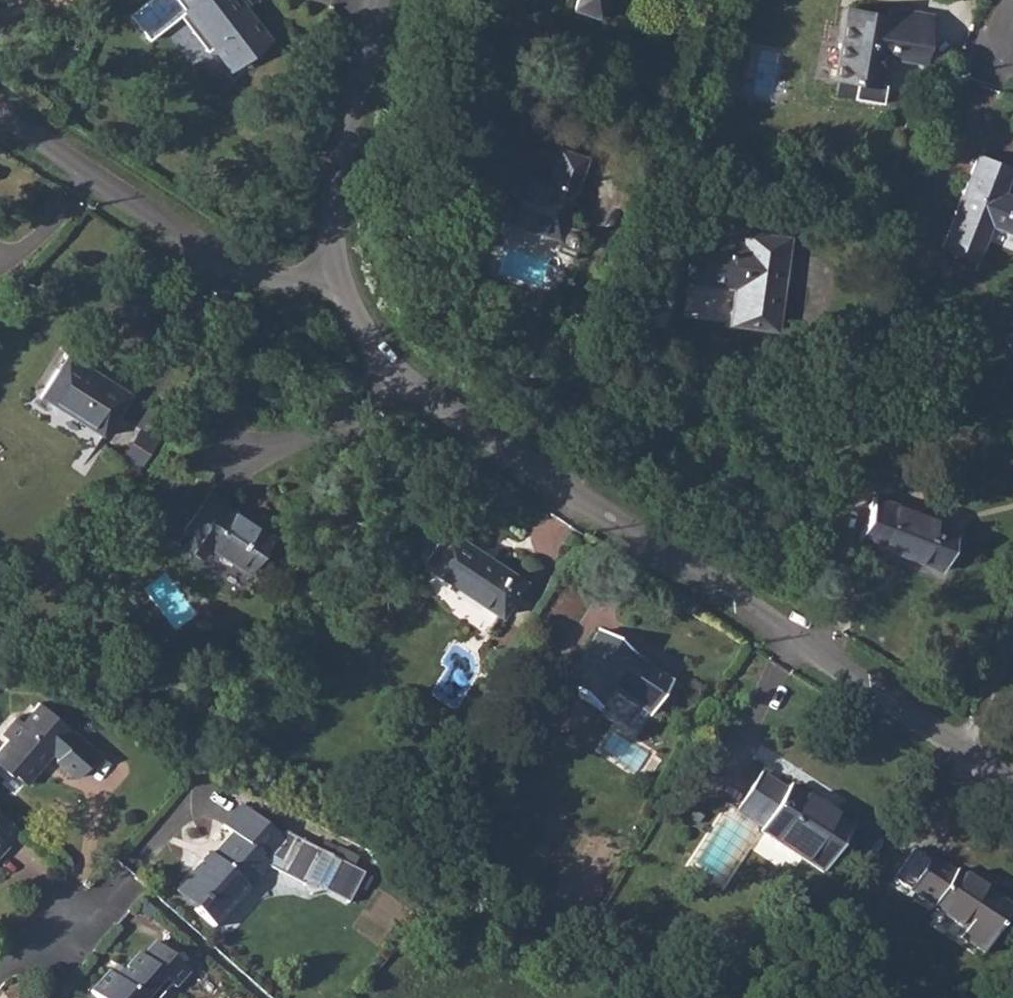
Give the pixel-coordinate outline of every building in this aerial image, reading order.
[(185,4),(175,12),(202,49),(208,45),(223,64),(263,34),(237,0),(234,2),(232,0),(182,0),(185,4)] [(574,12),(597,20),(604,0),(578,0),(574,12)] [(846,9),(834,79),(876,86),(881,55),(922,61),(928,15),(887,8),(885,16),(846,9)] [(492,214),(558,237),(563,223),(586,157),(558,148),(547,180),(508,167),(505,175),(493,171),(481,208),(493,212),(492,214)] [(937,247),(973,261),(987,224),(1012,235),(1012,198),(991,189),(1000,166),(973,155),(937,247)] [(694,235),(689,280),(735,287),(731,321),(774,327),(786,240),(742,233),(740,242),(694,235)] [(67,354),(41,396),(99,433),(126,392),(67,354)] [(206,496),(176,541),(200,557),(207,546),(245,571),(270,537),(206,496)] [(873,496),(857,538),(942,569),(957,527),(873,496)] [(446,533),(423,565),(498,615),(520,582),(446,533)] [(598,634),(563,687),(598,711),(611,693),(649,717),(670,686),(633,660),(635,658),(598,634)] [(0,743),(0,765),(8,772),(11,770),(24,782),(39,764),(37,762),(48,749),(55,755),(53,758),(74,776),(96,751),(37,701),(20,720),(15,716),(1,732),(6,736),(0,743)] [(758,775),(735,811),(761,829),(759,832),(821,874),(850,830),(787,789),(784,792),(758,775)] [(208,854),(178,887),(197,906),(194,910),(214,927),(268,867),(303,885),(310,894),(324,890),(348,902),(363,872),(283,832),(278,839),(241,805),(223,826),(231,834),(210,856),(208,854)] [(7,845),(5,842),(19,827),(0,809),(0,853),(7,845)] [(926,859),(905,891),(930,907),(927,910),(962,933),(956,941),(979,956),(1010,911),(953,873),(951,876),(926,859)] [(108,974),(107,972),(89,994),(94,997),(158,997),(169,985),(173,988),(187,972),(153,942),(139,957),(135,953),(120,971),(113,978),(108,974)]
